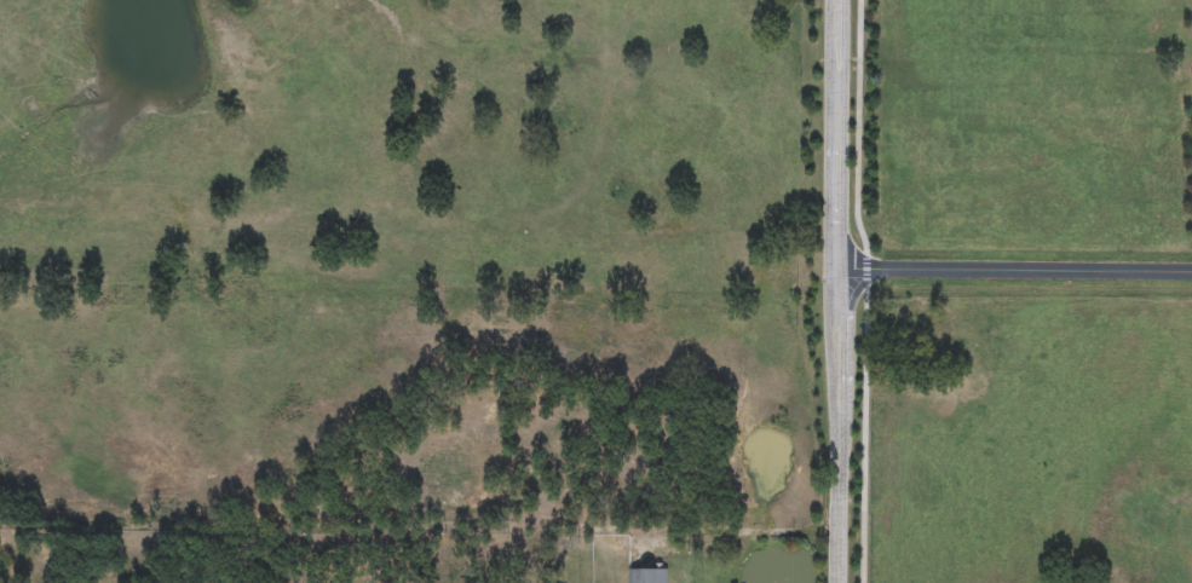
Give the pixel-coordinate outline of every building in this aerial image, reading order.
[(667,570),(667,582),(629,582),(629,570),(667,570)]
